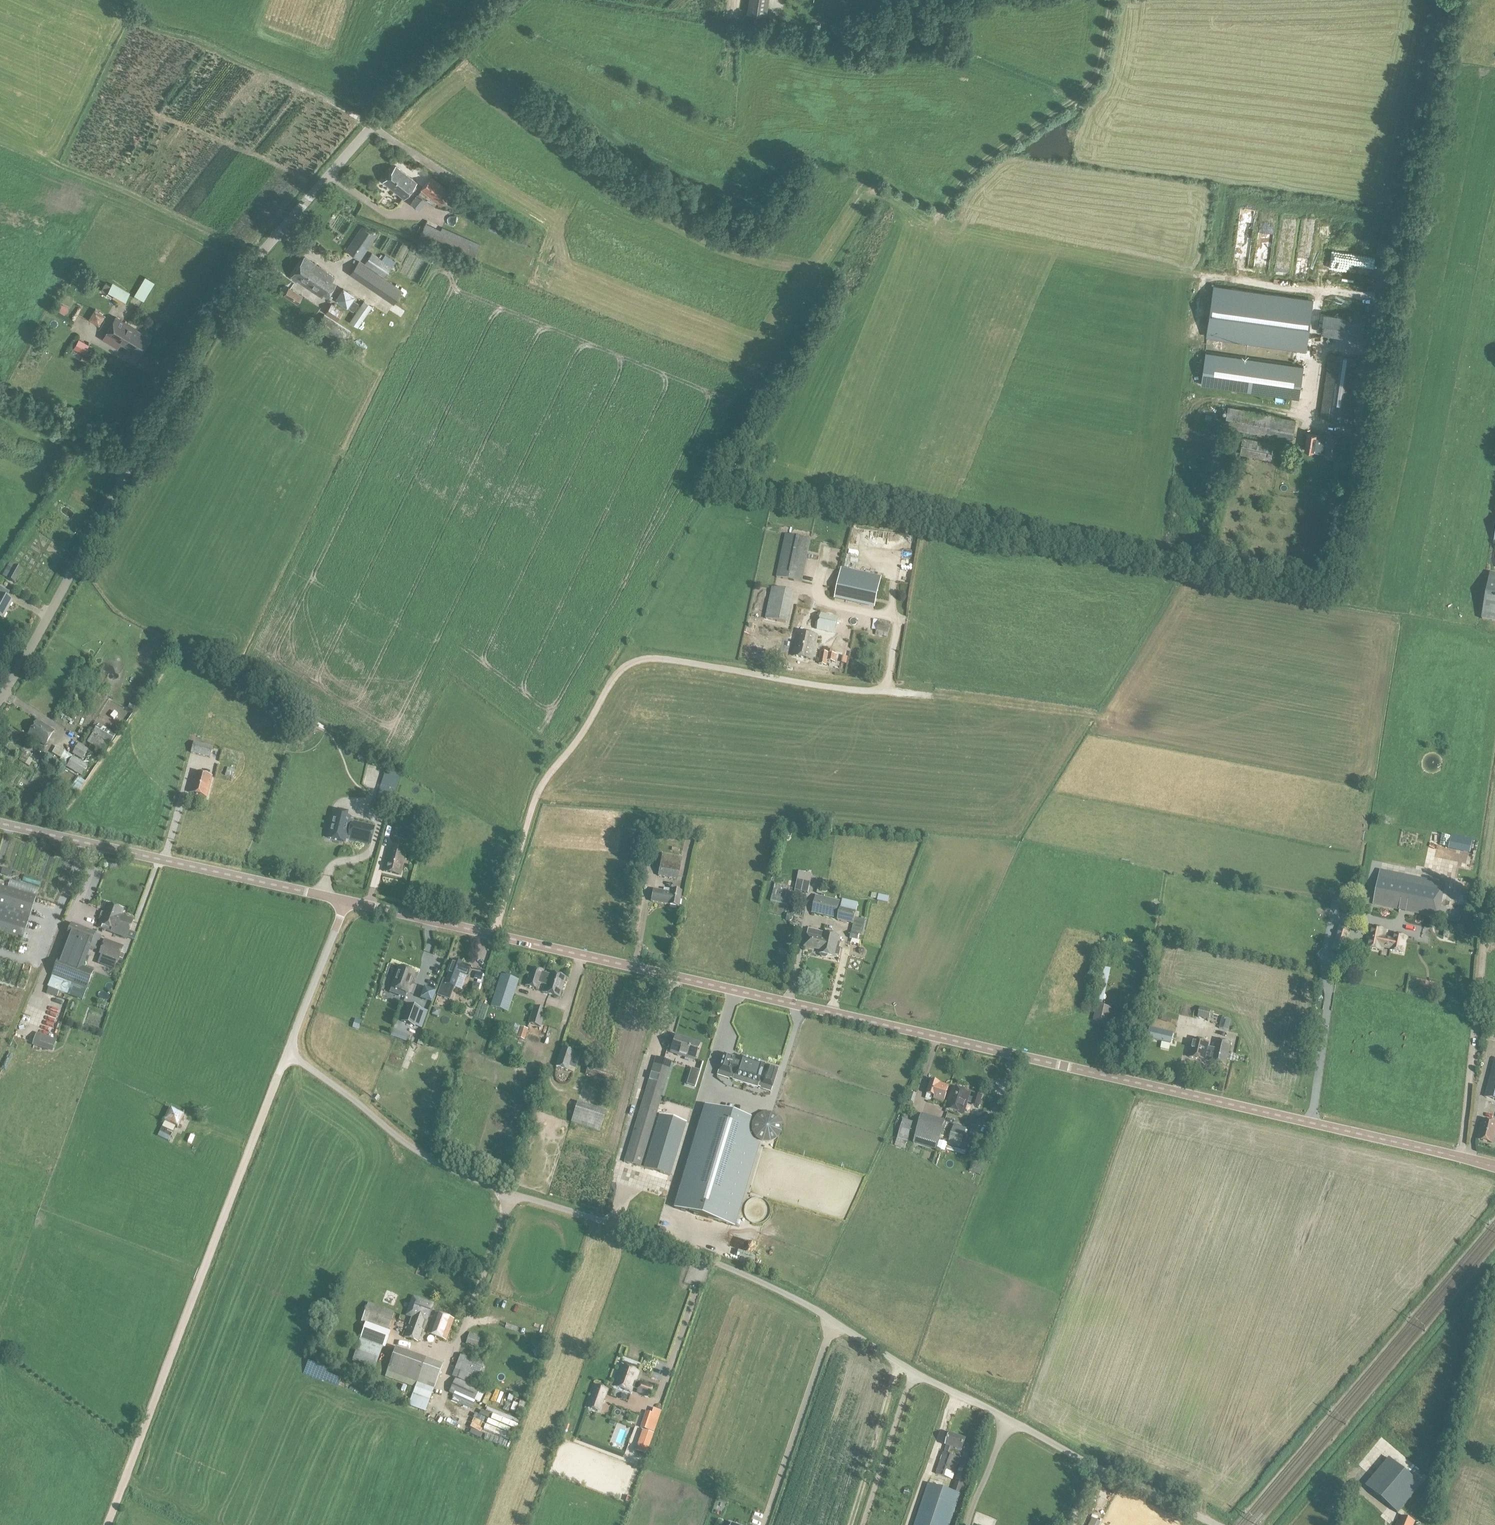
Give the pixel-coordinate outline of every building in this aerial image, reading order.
[(748,12),(768,15),(770,0),(749,0),(748,12)] [(754,17),(754,24),(766,25),(767,19),(754,17)] [(383,182),(404,198),(416,182),(396,166),(383,182)] [(431,177),(421,190),(439,205),(450,192),(431,177)] [(418,193),(410,202),(419,210),(426,200),(418,193)] [(361,226),(346,249),(360,260),(377,236),(361,226)] [(392,266),(383,260),(372,252),(365,263),(385,277),(392,266)] [(291,277),(321,297),(335,277),(305,257),(291,277)] [(155,282),(145,277),(134,295),(144,301),(155,282)] [(113,282),(112,283),(106,293),(106,294),(123,304),(130,293),(113,282)] [(1214,286),(1207,336),(1306,350),(1313,300),(1214,286)] [(289,287),(284,295),(297,304),(303,296),(289,287)] [(344,305),(352,295),(342,288),(335,298),(344,305)] [(67,305),(72,298),(66,294),(61,301),(67,305)] [(354,300),(348,308),(354,311),(359,303),(354,300)] [(350,321),(358,327),(372,306),(364,300),(350,321)] [(332,303),(325,313),(337,321),(343,311),(332,303)] [(89,322),(102,325),(106,312),(93,308),(89,322)] [(1318,332),(1356,336),(1358,317),(1320,312),(1318,332)] [(325,314),(315,328),(342,346),(351,331),(325,314)] [(106,335),(140,355),(151,337),(116,317),(106,335)] [(79,338),(76,343),(73,348),(84,354),(89,345),(79,338)] [(1205,359),(1202,378),(1201,384),(1299,398),(1304,366),(1206,352),(1205,359)] [(1361,358),(1329,354),(1321,416),(1353,420),(1361,358)] [(1292,440),(1296,419),(1228,406),(1224,427),(1292,440)] [(1307,434),(1305,450),(1320,452),(1321,444),(1323,444),(1323,441),(1324,442),(1325,436),(1307,434)] [(1234,437),(1231,453),(1271,461),(1274,445),(1234,437)] [(786,535),(777,577),(801,583),(811,540),(786,535)] [(8,579),(15,583),(22,570),(21,569),(15,566),(8,579)] [(842,569),(836,595),(875,604),(881,578),(842,569)] [(1482,619),(1494,622),(1494,574),(1490,573),(1482,619)] [(3,619),(13,601),(7,598),(10,593),(0,587),(0,618),(3,619)] [(766,619),(786,623),(793,592),(772,588),(766,619)] [(819,613),(815,629),(835,634),(838,618),(819,613)] [(878,620),(875,631),(875,635),(882,637),(882,636),(888,637),(890,622),(878,620)] [(798,633),(793,656),(813,660),(817,637),(798,633)] [(837,655),(829,653),(821,652),(818,664),(827,666),(828,661),(836,663),(837,655)] [(112,709),(108,715),(113,719),(117,713),(112,709)] [(37,721),(28,735),(45,746),(54,732),(37,721)] [(94,732),(93,734),(111,745),(117,735),(98,725),(94,732)] [(111,745),(93,734),(87,743),(105,754),(111,745)] [(191,753),(210,759),(213,747),(194,742),(191,753)] [(83,760),(83,759),(88,750),(78,744),(72,755),(83,760)] [(61,759),(65,752),(57,747),(53,754),(61,759)] [(61,759),(59,763),(82,777),(89,766),(65,752),(61,759)] [(387,775),(399,779),(401,771),(398,770),(389,767),(387,775)] [(228,768),(225,775),(233,778),(236,771),(228,768)] [(212,777),(195,773),(190,793),(207,797),(212,777)] [(73,800),(86,782),(77,776),(65,794),(73,800)] [(343,796),(352,797),(355,777),(346,776),(343,796)] [(405,808),(393,805),(392,805),(389,814),(403,817),(405,808)] [(333,813),(327,839),(328,839),(345,843),(346,840),(346,839),(370,844),(375,827),(351,821),(351,817),(348,816),(349,813),(346,812),(338,810),(337,814),(333,813)] [(414,833),(411,843),(421,845),(423,836),(414,833)] [(407,849),(390,845),(383,873),(401,877),(407,849)] [(362,871),(373,872),(374,850),(363,850),(362,871)] [(662,854),(658,876),(678,880),(683,858),(662,854)] [(794,880),(808,883),(809,874),(795,871),(794,880)] [(35,893),(38,883),(9,873),(6,884),(35,893)] [(1438,891),(1379,878),(1374,905),(1433,917),(1438,891)] [(54,880),(49,890),(58,894),(62,884),(54,880)] [(0,886),(0,906),(31,916),(37,897),(0,886)] [(653,890),(651,902),(679,907),(682,892),(664,889),(663,892),(653,890)] [(771,901),(787,905),(790,894),(774,890),(771,901)] [(879,894),(878,899),(877,901),(881,902),(888,903),(889,899),(890,897),(879,894)] [(812,913),(826,916),(837,919),(840,901),(816,895),(812,913)] [(841,908),(856,912),(858,903),(843,900),(841,908)] [(115,934),(121,916),(124,910),(107,904),(98,928),(115,934)] [(856,912),(841,908),(840,908),(837,921),(853,925),(854,925),(857,912),(856,912)] [(853,925),(852,932),(860,934),(858,941),(864,942),(867,930),(864,929),(866,920),(859,918),(860,913),(857,912),(854,925),(853,925)] [(0,913),(0,933),(23,941),(29,922),(0,913)] [(1377,922),(1394,924),(1395,916),(1378,914),(1377,922)] [(134,921),(121,916),(115,934),(135,941),(138,934),(130,931),(134,921)] [(1420,935),(1428,937),(1430,927),(1405,922),(1404,925),(1403,925),(1402,930),(1409,931),(1408,935),(1419,938),(1420,935)] [(102,936),(71,924),(66,939),(90,948),(96,950),(102,936)] [(1392,940),(1384,939),(1386,931),(1369,928),(1365,947),(1382,951),(1382,948),(1390,949),(1390,951),(1403,954),(1406,938),(1393,935),(1392,940)] [(819,953),(823,933),(820,932),(820,931),(809,929),(804,947),(819,950),(818,953),(819,953)] [(865,938),(880,943),(883,934),(868,929),(865,938)] [(860,934),(852,932),(851,932),(850,939),(858,941),(860,934)] [(823,933),(819,953),(821,954),(820,955),(821,957),(826,958),(828,957),(828,955),(836,957),(836,955),(839,956),(841,948),(840,948),(838,948),(841,937),(823,933)] [(66,939),(58,958),(59,958),(82,967),(90,948),(66,939)] [(124,947),(105,940),(99,955),(119,962),(124,947)] [(39,957),(35,966),(41,968),(45,960),(39,957)] [(82,967),(59,958),(52,977),(74,985),(86,989),(93,971),(82,967)] [(449,974),(447,981),(443,979),(437,996),(450,1001),(458,978),(459,974),(467,977),(470,968),(453,962),(449,974)] [(1091,997),(1101,999),(1107,968),(1098,966),(1091,997)] [(405,999),(414,974),(399,968),(392,989),(399,992),(398,996),(405,999)] [(548,975),(542,973),(543,972),(531,968),(525,985),(537,989),(539,983),(544,985),(542,992),(560,998),(566,978),(549,972),(548,975)] [(501,976),(490,1007),(509,1013),(519,981),(501,976)] [(421,1009),(408,1004),(401,1022),(415,1026),(421,1009)] [(1098,1006),(1094,1021),(1109,1024),(1112,1009),(1098,1006)] [(546,1011),(534,1007),(529,1024),(541,1028),(546,1011)] [(1201,1007),(1198,1017),(1209,1020),(1211,1009),(1201,1007)] [(421,1009),(415,1026),(422,1029),(428,1012),(421,1009)] [(1219,1029),(1228,1031),(1231,1021),(1222,1018),(1219,1029)] [(521,1028),(518,1038),(524,1040),(527,1030),(521,1028)] [(1150,1029),(1148,1038),(1171,1043),(1173,1034),(1150,1029)] [(406,1042),(408,1036),(396,1032),(394,1038),(406,1042)] [(34,1044),(34,1046),(37,1047),(53,1052),(57,1040),(41,1034),(38,1033),(34,1044)] [(676,1037),(671,1053),(694,1061),(700,1044),(676,1037)] [(1212,1056),(1213,1051),(1207,1050),(1209,1044),(1193,1040),(1189,1058),(1205,1061),(1207,1062),(1208,1057),(1209,1057),(1210,1055),(1212,1056)] [(1208,1057),(1207,1062),(1213,1063),(1226,1066),(1230,1043),(1218,1041),(1215,1040),(1213,1051),(1212,1056),(1210,1055),(1209,1057),(1208,1057)] [(595,1056),(597,1051),(597,1050),(588,1047),(586,1054),(595,1057),(595,1056)] [(556,1067),(568,1071),(570,1067),(575,1069),(580,1055),(562,1049),(556,1067)] [(724,1056),(718,1073),(730,1076),(731,1072),(735,1073),(733,1081),(745,1085),(753,1060),(751,1060),(750,1059),(750,1060),(741,1057),(740,1056),(740,1057),(739,1061),(735,1060),(735,1059),(724,1056)] [(655,1057),(624,1163),(641,1168),(673,1062),(655,1057)] [(753,1060),(745,1085),(757,1088),(760,1081),(763,1082),(762,1084),(772,1087),(778,1068),(768,1065),(767,1067),(764,1066),(765,1065),(765,1064),(764,1064),(755,1061),(753,1060)] [(589,1062),(585,1075),(614,1084),(618,1071),(589,1062)] [(1486,1098),(1494,1100),(1494,1063),(1486,1098)] [(949,1087),(940,1084),(941,1084),(931,1081),(927,1094),(936,1097),(935,1101),(944,1103),(949,1087)] [(964,1115),(968,1103),(973,1104),(972,1105),(979,1107),(982,1096),(975,1095),(974,1099),(969,1097),(971,1093),(953,1088),(946,1110),(964,1115)] [(597,1131),(603,1111),(572,1101),(566,1122),(597,1131)] [(165,1108),(158,1127),(171,1131),(178,1113),(165,1108)] [(710,1118),(701,1116),(674,1209),(735,1227),(756,1155),(736,1150),(741,1133),(749,1135),(749,1131),(749,1128),(750,1124),(751,1119),(713,1108),(710,1118)] [(771,1142),(777,1139),(782,1132),(782,1124),(778,1117),(771,1113),(763,1112),(756,1116),(752,1123),(752,1131),(756,1138),(763,1142),(771,1142)] [(922,1114),(913,1143),(937,1150),(946,1122),(922,1114)] [(659,1115),(643,1168),(671,1177),(687,1122),(659,1115)] [(898,1137),(908,1140),(913,1123),(903,1120),(898,1137)] [(1494,1135),(1494,1124),(1482,1121),(1478,1138),(1493,1142),(1494,1135)] [(954,1125),(948,1145),(961,1149),(965,1150),(969,1136),(965,1135),(967,1129),(954,1125)] [(972,1164),(969,1172),(981,1176),(983,1167),(972,1164)] [(418,1342),(425,1323),(425,1324),(432,1307),(417,1302),(405,1337),(418,1342)] [(379,1329),(388,1332),(395,1313),(368,1303),(361,1322),(379,1329)] [(447,1341),(455,1319),(436,1313),(428,1334),(447,1341)] [(468,1331),(464,1340),(474,1345),(478,1336),(468,1331)] [(384,1346),(361,1338),(357,1348),(380,1357),(384,1346)] [(417,1355),(396,1348),(386,1372),(408,1380),(417,1355)] [(408,1380),(434,1390),(443,1365),(417,1355),(408,1380)] [(473,1361),(468,1375),(472,1377),(477,1379),(483,1364),(473,1361)] [(635,1382),(638,1372),(621,1366),(614,1386),(631,1392),(633,1387),(639,1389),(638,1392),(649,1396),(653,1386),(641,1382),(641,1384),(635,1382)] [(455,1370),(452,1377),(470,1384),(472,1377),(468,1375),(455,1370)] [(456,1379),(449,1394),(472,1404),(473,1404),(480,1389),(456,1379)] [(595,1385),(586,1409),(600,1413),(608,1390),(595,1385)] [(491,1403),(495,1393),(482,1387),(478,1397),(491,1403)] [(492,1404),(500,1408),(503,1403),(495,1399),(492,1404)] [(502,1409),(511,1413),(513,1409),(504,1405),(502,1409)] [(660,1417),(652,1414),(646,1412),(641,1428),(646,1430),(654,1432),(660,1417)] [(496,1424),(498,1419),(488,1416),(487,1421),(496,1424)] [(647,1455),(654,1434),(643,1431),(636,1451),(647,1455)] [(953,1480),(967,1440),(950,1434),(946,1446),(947,1446),(945,1454),(944,1453),(937,1474),(953,1480)] [(1422,1486),(1390,1458),(1366,1485),(1398,1513),(1422,1486)] [(961,1463),(951,1491),(961,1494),(970,1466),(961,1463)] [(951,1491),(928,1483),(914,1524),(951,1524),(961,1494),(951,1491)] [(1416,1522),(1402,1516),(1398,1524),(1414,1524),(1416,1522)]
